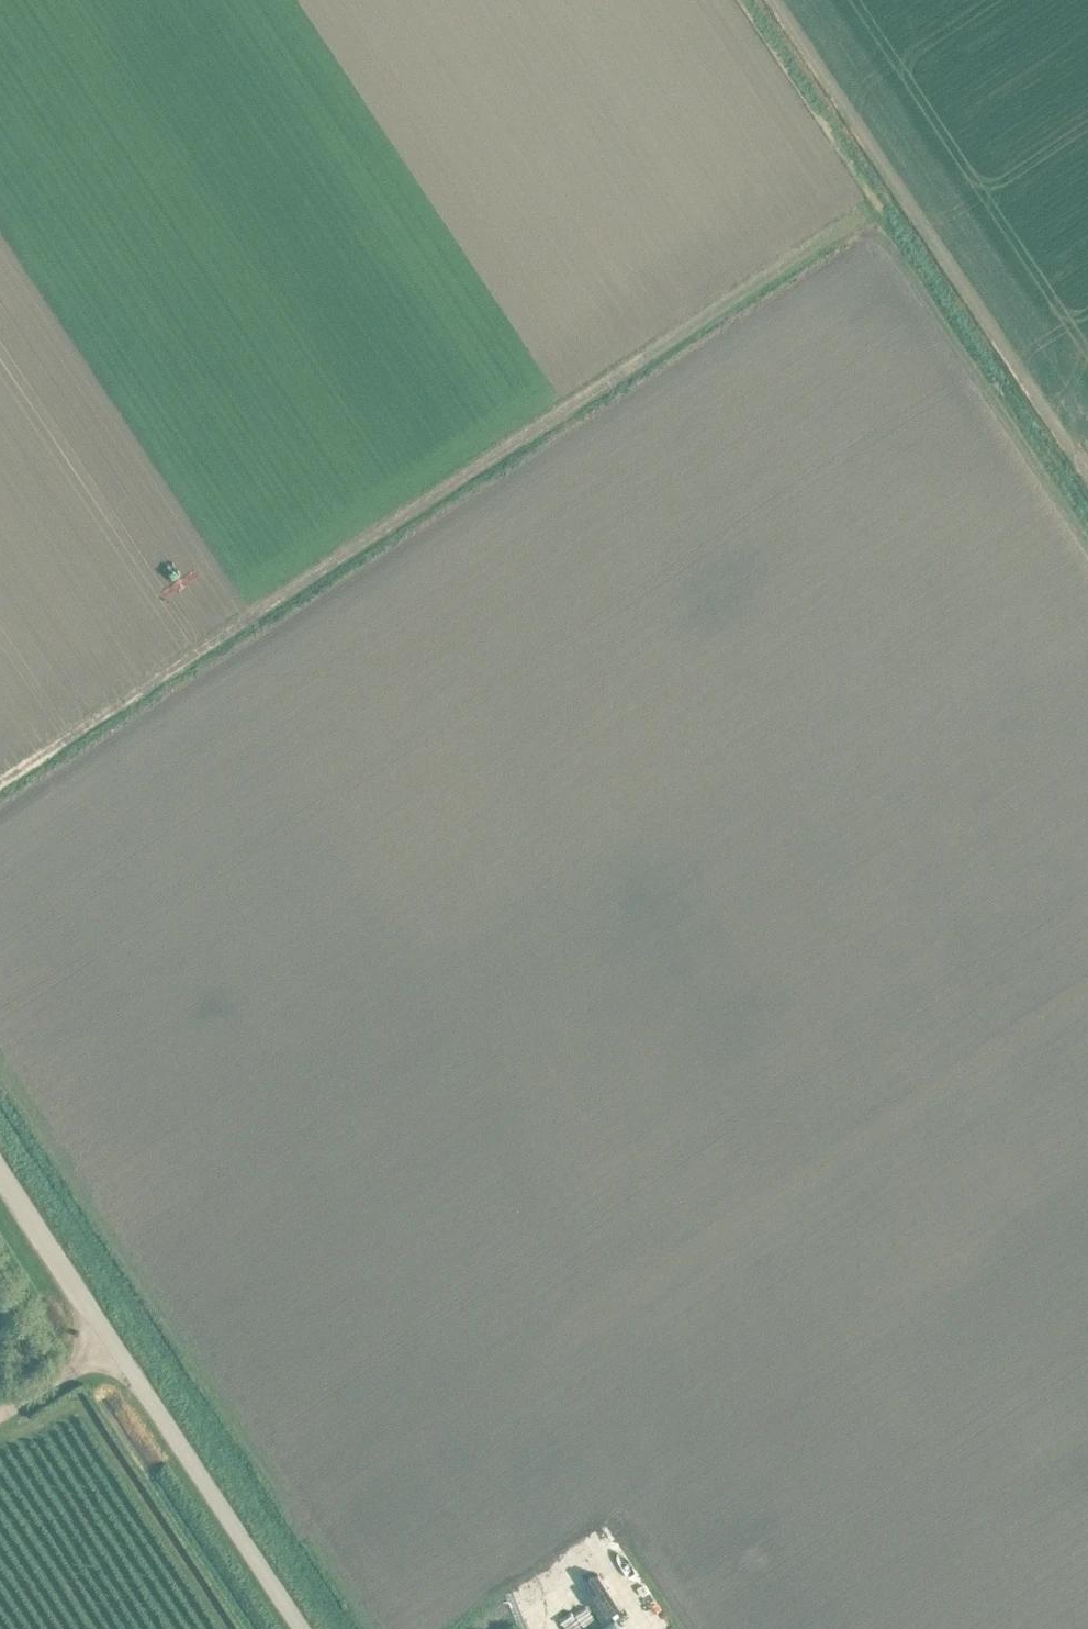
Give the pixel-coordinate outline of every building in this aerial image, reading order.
[(611,1589),(616,1600),(632,1592),(627,1581),(611,1589)] [(614,1619),(599,1628),(621,1628),(614,1619)]
